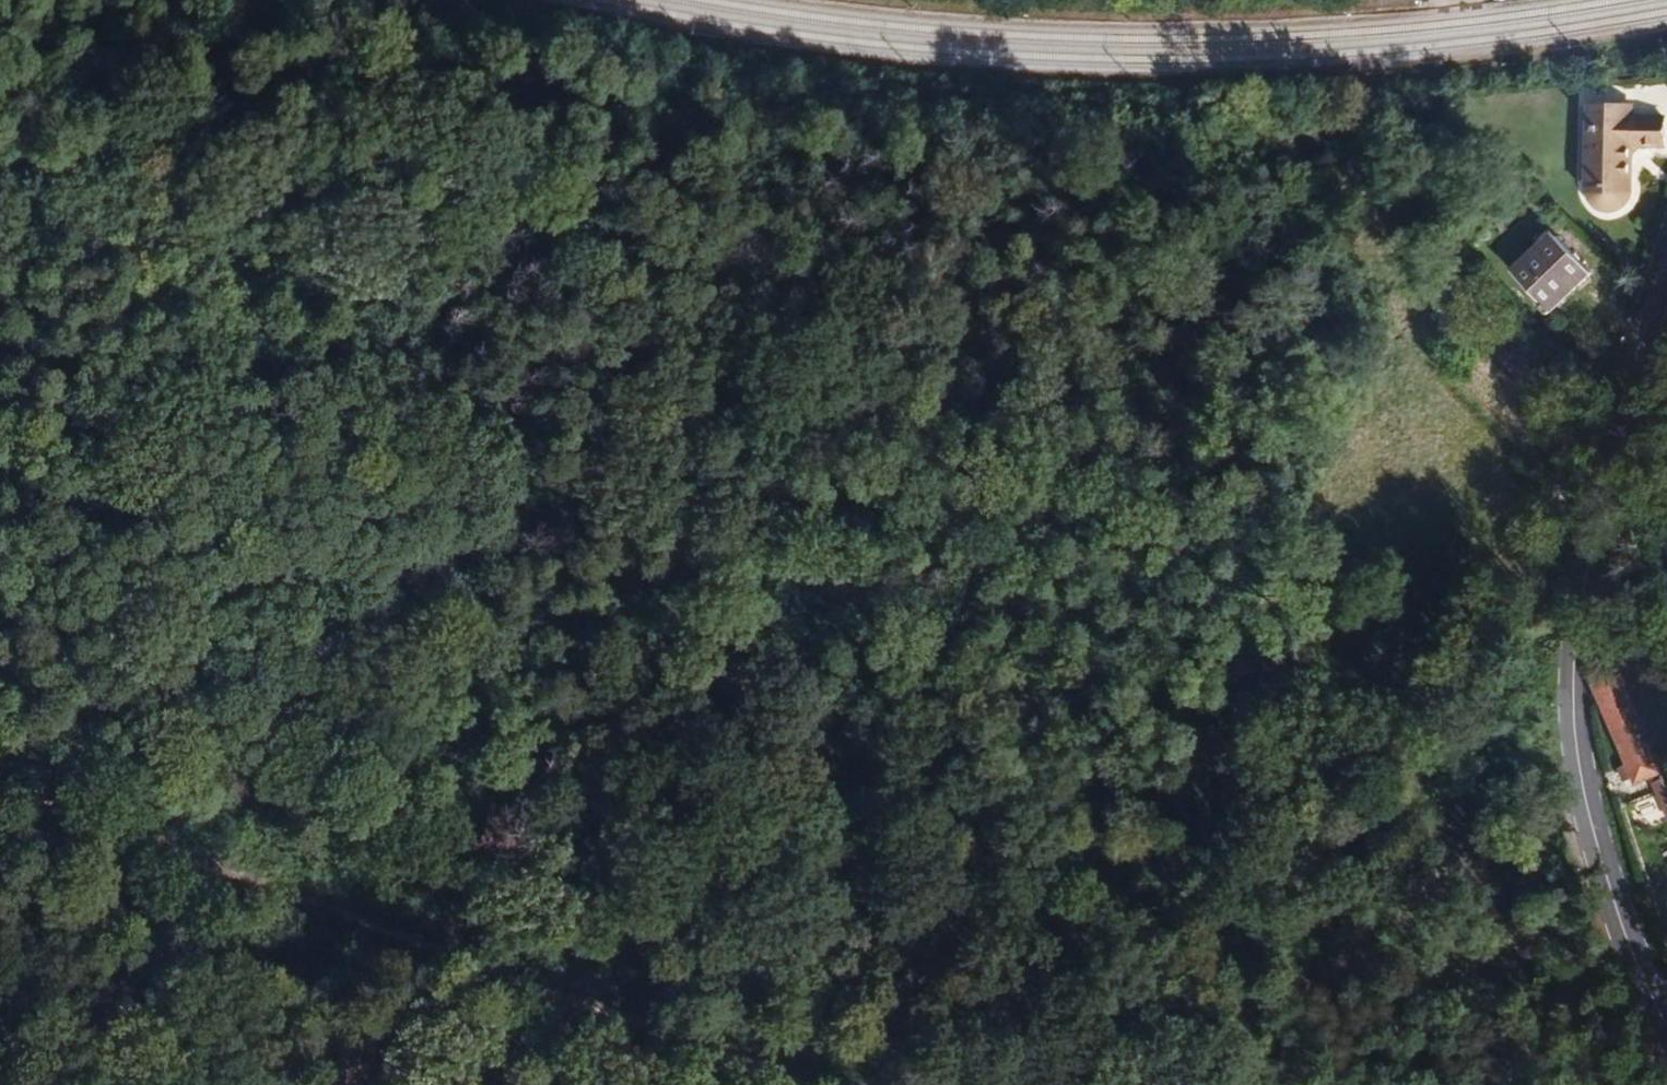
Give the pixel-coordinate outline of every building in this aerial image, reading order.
[(1591,103),(1589,195),(1595,203),(1601,207),(1606,209),(1613,209),(1619,207),(1622,205),(1626,202),(1630,197),(1631,192),(1632,182),(1632,169),(1631,155),(1641,145),(1666,146),(1666,117),(1636,116),(1635,103),(1591,103)] [(1511,270),(1551,313),(1573,292),(1593,273),(1553,231),(1511,270)] [(1476,638),(1471,677),(1552,675),(1572,669),(1568,630),(1554,630),(1476,638)] [(1618,664),(1589,660),(1592,708),(1596,730),(1602,757),(1622,794),(1644,794),(1666,855),(1666,803),(1618,664)]
